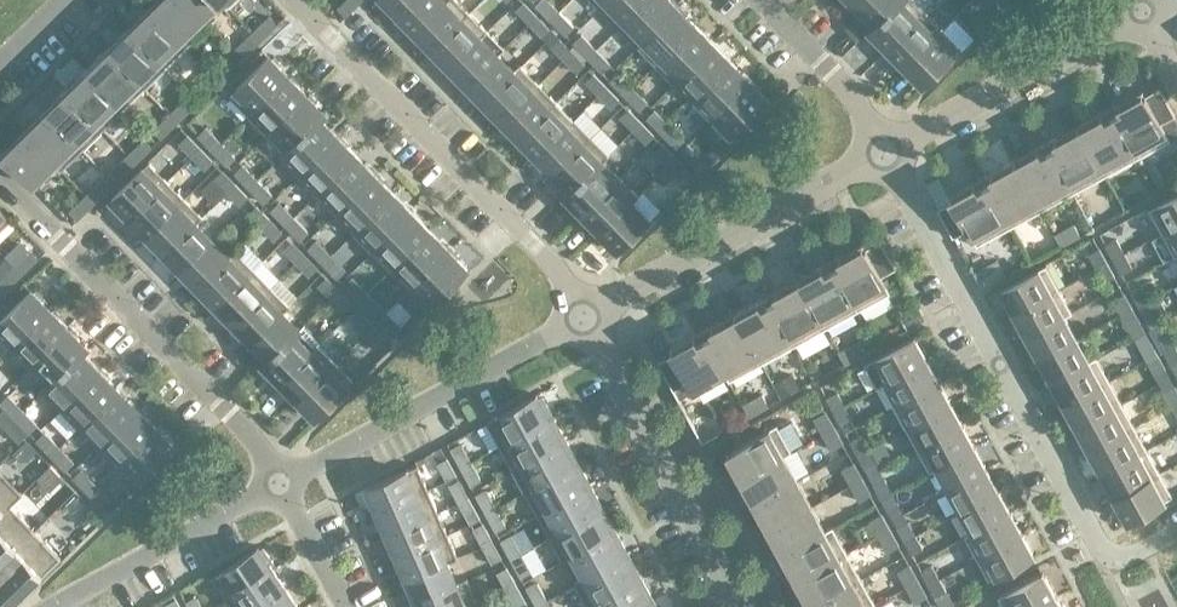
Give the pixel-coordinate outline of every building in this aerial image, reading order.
[(181,0),(155,0),(148,7),(186,47),(207,27),(181,0)] [(222,0),(181,0),(207,27),(208,25),(202,19),(221,1),(227,8),(228,6),(222,0)] [(338,7),(345,15),(361,0),(345,0),(338,7)] [(397,14),(411,0),(383,0),(397,14)] [(397,14),(414,31),(446,0),(411,0),(397,14)] [(457,0),(446,0),(414,31),(431,49),(469,12),(457,0)] [(536,4),(551,19),(559,11),(548,0),(541,0),(536,4)] [(600,8),(619,26),(646,0),(608,0),(600,8)] [(670,0),(646,0),(619,26),(637,45),(677,7),(670,0)] [(858,8),(874,24),(868,29),(870,30),(901,0),(865,0),(858,8)] [(913,0),(901,0),(870,30),(887,48),(924,11),(913,0)] [(536,15),(524,2),(516,10),(528,23),(536,15)] [(186,47),(148,7),(126,28),(165,68),(186,47)] [(695,25),(677,7),(637,45),(655,64),(695,25)] [(573,26),(559,11),(551,19),(565,34),(573,26)] [(942,29),(924,11),(887,48),(904,66),(942,29)] [(486,30),(469,12),(431,49),(449,67),(486,30)] [(549,28),(536,15),(528,23),(541,36),(549,28)] [(268,16),(252,31),(260,39),(276,24),(268,16)] [(713,44),(695,25),(655,64),(674,83),(713,44)] [(165,68),(126,28),(106,49),(144,88),(165,68)] [(960,48),(942,29),(904,66),(922,84),(960,48)] [(503,47),(486,30),(449,67),(466,84),(497,54),(503,47)] [(260,39),(252,31),(237,47),(244,55),(260,39)] [(573,42),(588,57),(596,49),(581,34),(573,42)] [(571,51),(559,38),(551,45),(563,58),(571,51)] [(732,63),(713,44),(674,83),(692,102),(732,63)] [(144,88),(106,49),(85,69),(124,109),(144,88)] [(610,64),(596,49),(588,57),(602,72),(610,64)] [(584,64),(571,51),(563,58),(576,71),(584,64)] [(513,70),(497,54),(466,84),(483,102),(521,65),(519,64),(513,70)] [(227,56),(211,72),(219,80),(235,64),(227,56)] [(229,95),(248,114),(288,75),(269,56),(229,95)] [(750,81),(732,63),(692,102),(710,120),(750,81)] [(538,83),(521,65),(483,102),(501,120),(538,83)] [(124,109),(85,69),(64,89),(103,129),(124,109)] [(219,80),(211,72),(195,88),(203,96),(219,80)] [(618,72),(610,80),(625,94),(633,87),(618,72)] [(606,86),(593,73),(585,81),(598,94),(606,86)] [(306,94),(288,75),(248,114),(267,133),(306,94)] [(769,101),(750,81),(710,120),(730,140),(769,101)] [(556,101),(538,83),(501,120),(518,138),(556,101)] [(619,99),(606,86),(598,94),(611,107),(619,99)] [(647,101),(633,87),(625,94),(639,109),(647,101)] [(1175,115),(1159,87),(1145,95),(1142,89),(1109,107),(1137,157),(1169,139),(1160,122),(1175,115)] [(103,129),(64,89),(43,110),(82,149),(103,129)] [(324,113),(306,94),(267,133),(284,150),(278,155),(280,157),(324,113)] [(185,98),(169,113),(177,121),(193,106),(185,98)] [(573,119),(556,101),(518,138),(536,155),(573,119)] [(1137,157),(1109,107),(1077,125),(1105,175),(1137,157)] [(641,121),(628,108),(620,116),(633,129),(641,121)] [(655,109),(647,117),(661,132),(669,124),(655,109)] [(82,149),(43,110),(23,130),(61,170),(82,149)] [(177,121),(169,113),(153,129),(161,137),(177,121)] [(326,114),(324,113),(280,157),(298,175),(338,137),(320,119),(326,114)] [(590,136),(573,119),(536,155),(553,173),(590,136)] [(653,134),(641,121),(633,129),(645,142),(653,134)] [(684,139),(669,124),(661,132),(676,147),(684,139)] [(1105,175),(1077,125),(1045,142),(1073,192),(1105,175)] [(206,127),(198,135),(212,150),(220,142),(206,127)] [(61,170),(23,130),(1,151),(34,185),(54,165),(60,171),(61,170)] [(200,148),(187,135),(179,142),(192,155),(200,148)] [(608,154),(590,136),(553,173),(569,189),(564,194),(565,196),(608,154)] [(356,155),(338,137),(298,175),(316,194),(356,155)] [(143,138),(127,154),(135,162),(151,146),(143,138)] [(235,157),(220,142),(212,150),(226,164),(235,157)] [(1073,192),(1045,142),(1014,160),(1041,210),(1073,192)] [(687,143),(679,151),(694,166),(702,158),(687,143)] [(675,157),(663,144),(654,152),(667,165),(675,157)] [(212,161),(200,148),(192,155),(204,168),(212,161)] [(135,162),(127,154),(111,170),(119,178),(135,162)] [(609,155),(608,154),(565,196),(582,213),(620,177),(604,160),(609,155)] [(374,174),(356,155),(316,194),(335,213),(374,174)] [(688,170),(675,157),(667,165),(680,178),(688,170)] [(1041,210),(1014,160),(982,177),(1009,227),(1041,210)] [(111,198),(129,217),(167,180),(148,161),(111,198)] [(242,164),(234,172),(249,187),(257,179),(242,164)] [(234,183),(222,170),(214,178),(226,191),(234,183)] [(393,193),(374,174),(335,213),(353,232),(393,193)] [(637,194),(620,177),(582,213),(600,231),(637,194)] [(1009,227),(982,177),(949,195),(952,200),(937,208),(953,236),(967,228),(976,245),(1009,227)] [(102,179),(86,195),(94,203),(110,187),(102,179)] [(271,194),(257,179),(249,187),(263,202),(271,194)] [(184,198),(167,180),(129,217),(146,234),(184,198)] [(247,196),(234,183),(226,191),(239,204),(247,196)] [(1161,232),(1176,223),(1176,192),(1148,208),(1161,232)] [(411,212),(393,193),(353,232),(372,251),(411,212)] [(638,195),(637,194),(600,231),(618,250),(649,219),(632,202),(638,195)] [(94,203),(86,195),(70,210),(78,218),(94,203)] [(201,215),(184,198),(146,234),(164,252),(201,215)] [(271,210),(285,224),(293,217),(279,202),(271,210)] [(269,218),(256,205),(248,213),(261,226),(269,218)] [(11,219),(0,208),(0,230),(11,219)] [(430,231),(411,212),(372,251),(390,269),(430,231)] [(202,217),(201,215),(164,252),(181,270),(212,239),(196,223),(202,217)] [(308,231),(293,217),(285,224),(300,239),(308,231)] [(282,231),(269,218),(261,226),(274,239),(282,231)] [(1071,223),(1054,233),(1061,245),(1078,236),(1071,223)] [(1161,232),(1174,255),(1176,253),(1176,223),(1161,232)] [(448,249),(430,231),(390,269),(408,288),(448,249)] [(1116,238),(1105,244),(1113,258),(1124,253),(1116,238)] [(229,256),(212,239),(181,270),(199,288),(236,251),(235,250),(229,256)] [(316,239),(308,247),(322,262),(330,254),(316,239)] [(863,242),(830,260),(857,310),(890,292),(881,275),(895,267),(880,240),(865,247),(863,242)] [(304,254),(291,241),(283,249),(296,262),(304,254)] [(1107,262),(1099,248),(1088,254),(1096,268),(1107,262)] [(30,249),(14,265),(22,273),(38,257),(30,249)] [(467,269),(448,249),(408,288),(428,308),(467,269)] [(254,269),(236,251),(199,288),(216,306),(254,269)] [(1132,267),(1124,253),(1113,258),(1121,273),(1132,267)] [(317,267),(304,254),(296,262),(309,275),(317,267)] [(345,269),(330,254),(322,262),(337,277),(345,269)] [(996,258),(973,271),(982,288),(1005,275),(996,258)] [(857,310),(830,260),(798,278),(825,328),(857,310)] [(1115,276),(1107,262),(1096,268),(1104,282),(1115,276)] [(1001,289),(1014,313),(1059,288),(1046,264),(1001,289)] [(14,265),(0,279),(0,282),(6,288),(22,273),(14,265)] [(271,286),(254,269),(216,306),(233,323),(271,286)] [(339,289),(326,276),(318,284),(331,297),(339,289)] [(353,277),(345,285),(359,300),(367,292),(353,277)] [(825,328),(798,278),(766,295),(793,345),(825,328)] [(1141,284),(1131,290),(1138,304),(1149,298),(1141,284)] [(288,304),(271,286),(233,323),(251,341),(288,304)] [(1071,311),(1059,288),(1014,313),(1026,336),(1071,311)] [(10,348),(50,309),(31,289),(0,319),(0,337),(10,348)] [(351,302),(339,289),(331,297),(343,310),(351,302)] [(382,307),(367,292),(359,300),(374,314),(382,307)] [(1132,308),(1124,294),(1113,300),(1121,314),(1132,308)] [(793,345),(766,295),(734,313),(761,363),(793,345)] [(1157,313),(1149,298),(1138,304),(1146,318),(1157,313)] [(289,305),(288,304),(251,341),(267,357),(262,362),(263,364),(299,328),(283,311),(289,305)] [(914,306),(900,314),(908,328),(922,320),(914,306)] [(1140,322),(1132,308),(1121,314),(1129,328),(1140,322)] [(68,328),(50,309),(10,348),(29,366),(68,328)] [(385,311),(377,318),(392,333),(400,326),(385,311)] [(1072,312),(1071,311),(1026,336),(1039,359),(1076,338),(1064,316),(1072,312)] [(373,325),(360,312),(352,319),(365,332),(373,325)] [(761,363),(734,313),(702,330),(725,372),(730,380),(761,363)] [(303,324),(299,328),(263,364),(280,381),(318,344),(320,342),(303,324)] [(386,338),(373,325),(365,332),(378,345),(386,338)] [(87,346),(68,328),(29,366),(46,384),(41,389),(42,390),(87,346)] [(725,372),(702,330),(669,348),(672,353),(658,361),(673,389),(688,381),(693,390),(725,372)] [(1166,330),(1156,336),(1163,350),(1174,344),(1166,330)] [(876,387),(881,384),(926,359),(914,337),(864,364),(876,387)] [(1088,360),(1076,338),(1039,359),(1051,382),(1096,357),(1096,356),(1088,360)] [(1157,354),(1149,340),(1138,345),(1146,360),(1157,354)] [(857,342),(838,352),(845,363),(863,353),(857,342)] [(335,362),(318,344),(280,381),(297,399),(335,362)] [(1174,344),(1163,350),(1171,364),(1176,361),(1176,350),(1174,344)] [(88,348),(87,346),(42,390),(60,409),(100,370),(83,353),(88,348)] [(1165,368),(1157,354),(1146,360),(1154,374),(1165,368)] [(1109,380),(1096,357),(1051,382),(1064,405),(1109,380)] [(938,381),(926,359),(881,384),(893,405),(938,381)] [(353,381),(335,362),(297,399),(316,417),(353,381)] [(817,365),(807,371),(813,381),(823,375),(817,365)] [(118,389),(100,370),(60,409),(78,428),(118,389)] [(774,384),(781,397),(798,388),(791,376),(774,384)] [(1122,403),(1109,380),(1064,405),(1077,428),(1122,403)] [(950,403),(938,381),(893,405),(905,427),(950,403)] [(1174,386),(1164,391),(1171,406),(1176,402),(1176,390),(1174,386)] [(136,408),(118,389),(78,428),(80,429),(86,423),(102,439),(95,445),(97,446),(136,408)] [(837,391),(826,397),(833,410),(844,404),(837,391)] [(538,398),(536,394),(486,421),(499,445),(553,416),(542,396),(538,398)] [(0,402),(0,403),(5,408),(14,417),(22,409),(8,395),(0,402)] [(761,395),(743,404),(749,416),(767,406),(761,395)] [(962,424),(950,403),(905,427),(917,449),(962,424)] [(1134,426),(1122,403),(1077,428),(1089,451),(1134,426)] [(851,417),(844,404),(833,410),(840,423),(851,417)] [(0,413),(0,425),(5,430),(16,419),(14,417),(5,408),(0,413)] [(155,426),(136,408),(97,446),(115,465),(155,426)] [(37,424),(22,409),(14,417),(16,419),(29,432),(37,424)] [(834,427),(825,411),(814,417),(822,433),(834,427)] [(565,439),(553,416),(499,445),(512,468),(565,439)] [(740,477),(741,478),(791,451),(776,424),(726,451),(736,469),(741,466),(745,474),(740,477)] [(973,446),(962,424),(917,449),(929,471),(973,446)] [(174,446),(155,426),(115,465),(116,466),(123,460),(141,479),(174,446)] [(1147,449),(1134,426),(1089,451),(1102,473),(1147,449)] [(843,443),(834,427),(822,433),(831,449),(843,443)] [(44,432),(36,440),(51,455),(59,447),(44,432)] [(860,434),(849,440),(857,453),(867,448),(860,434)] [(578,462),(565,439),(512,468),(524,491),(578,462)] [(450,447),(450,448),(460,467),(471,461),(460,442),(461,445),(452,450),(450,447)] [(985,468),(973,446),(929,471),(937,467),(948,488),(985,468)] [(73,462),(59,447),(51,455),(65,469),(73,462)] [(875,461),(867,448),(857,453),(864,467),(875,461)] [(1159,472),(1147,449),(1102,473),(1114,496),(1159,472)] [(791,452),(791,451),(741,478),(750,494),(755,492),(759,500),(754,503),(755,503),(797,480),(784,456),(791,452)] [(456,475),(446,457),(447,460),(438,465),(437,462),(436,462),(446,480),(456,475)] [(481,480),(471,461),(460,467),(470,486),(471,485),(470,483),(479,478),(480,480),(481,480)] [(590,485),(578,462),(524,491),(537,514),(590,485)] [(862,478),(853,462),(842,468),(850,484),(862,478)] [(376,508),(377,510),(427,488),(417,464),(366,487),(368,490),(365,492),(372,509),(376,508)] [(51,468),(41,478),(49,486),(59,477),(51,468)] [(997,489),(985,468),(948,488),(960,510),(997,489)] [(81,469),(73,477),(88,492),(96,484),(81,469)] [(0,470),(0,513),(21,492),(0,470)] [(1172,496),(1159,472),(1114,496),(1127,520),(1172,496)] [(870,494),(862,478),(850,484),(859,500),(870,494)] [(884,478),(873,484),(880,497),(891,491),(884,478)] [(468,496),(458,479),(459,482),(450,487),(449,484),(448,484),(458,502),(468,496)] [(811,506),(797,480),(755,503),(764,520),(769,517),(773,525),(768,528),(769,529),(811,506)] [(110,499),(96,484),(88,492),(102,507),(110,499)] [(603,508),(590,485),(537,514),(549,537),(603,508)] [(437,511),(427,488),(377,510),(387,533),(437,511)] [(475,493),(475,494),(485,513),(496,507),(485,488),(486,491),(477,496),(475,493)] [(1009,511),(997,489),(960,510),(971,530),(964,535),(964,536),(1009,511)] [(898,504),(891,491),(880,497),(888,510),(898,504)] [(21,492),(0,513),(0,564),(35,530),(10,505),(22,493),(21,492)] [(478,514),(468,496),(458,502),(467,520),(468,519),(467,517),(476,512),(477,514),(478,514)] [(75,497),(67,505),(73,512),(81,504),(75,497)] [(825,530),(811,506),(769,529),(778,545),(783,543),(787,551),(782,553),(783,554),(833,527),(832,526),(825,530)] [(506,526),(496,507),(485,513),(495,532),(496,531),(495,529),(504,523),(506,526)] [(616,531),(603,508),(549,537),(562,560),(616,531)] [(447,534),(437,511),(387,533),(397,556),(447,534)] [(1021,533),(1009,511),(964,536),(976,557),(1021,533)] [(890,529),(881,513),(869,520),(878,535),(890,529)] [(908,521),(897,527),(904,540),(915,534),(908,521)] [(492,540),(482,522),(483,525),(474,530),(472,528),(482,545),(492,540)] [(847,553),(833,527),(783,554),(792,571),(797,568),(801,576),(796,579),(797,580),(847,553)] [(898,545),(890,529),(878,535),(887,551),(898,545)] [(35,530),(0,564),(0,598),(9,606),(10,606),(61,557),(35,530)] [(628,554),(616,531),(562,560),(563,562),(573,556),(584,576),(574,582),(575,584),(628,554)] [(1033,555),(1021,533),(976,557),(988,580),(1033,555)] [(457,556),(447,534),(397,556),(407,578),(457,556)] [(500,539),(500,540),(510,559),(521,553),(511,534),(510,534),(511,537),(502,542),(500,539)] [(922,547),(915,534),(904,540),(911,553),(922,547)] [(501,558),(492,540),(482,545),(491,563),(492,563),(490,560),(500,555),(501,558)] [(260,550),(258,546),(212,577),(226,598),(272,568),(270,566),(273,564),(263,548),(260,550)] [(531,572),(521,553),(510,559),(521,577),(520,575),(529,569),(531,572)] [(861,578),(847,553),(797,580),(806,596),(811,594),(815,602),(810,605),(811,605),(861,578)] [(641,577),(628,554),(575,584),(587,606),(641,577)] [(458,558),(457,556),(407,578),(416,601),(467,579),(466,577),(456,582),(447,562),(458,558)] [(918,580),(909,564),(897,571),(906,586),(918,580)] [(931,565),(921,570),(928,584),(939,578),(931,565)] [(516,584),(506,566),(507,569),(498,574),(496,571),(496,572),(506,589),(516,584)] [(272,568),(226,598),(232,606),(258,606),(286,588),(272,568)] [(1003,606),(1034,606),(1055,596),(1042,572),(997,596),(1003,606)] [(641,577),(587,606),(588,606),(590,606),(598,603),(601,606),(641,606),(653,600),(641,577)] [(861,578),(811,605),(811,606),(868,606),(875,604),(861,578)] [(946,591),(939,578),(928,584),(935,597),(946,591)] [(467,579),(416,601),(419,606),(465,606),(477,602),(467,579)] [(526,586),(525,586),(536,605),(546,599),(536,580),(535,581),(537,583),(527,588),(526,586)] [(926,596),(918,580),(906,586),(915,602),(926,596)] [(525,601),(516,584),(506,589),(515,606),(516,606),(514,604),(523,599),(525,602),(525,601)] [(286,588),(258,606),(298,606),(286,588)] [(185,600),(189,606),(202,606),(195,595),(196,597),(187,602),(186,600),(185,600)] [(1055,596),(1034,606),(1061,606),(1055,596)] [(176,598),(175,598),(176,601),(167,606),(166,603),(165,604),(167,606),(181,606),(176,598)]
